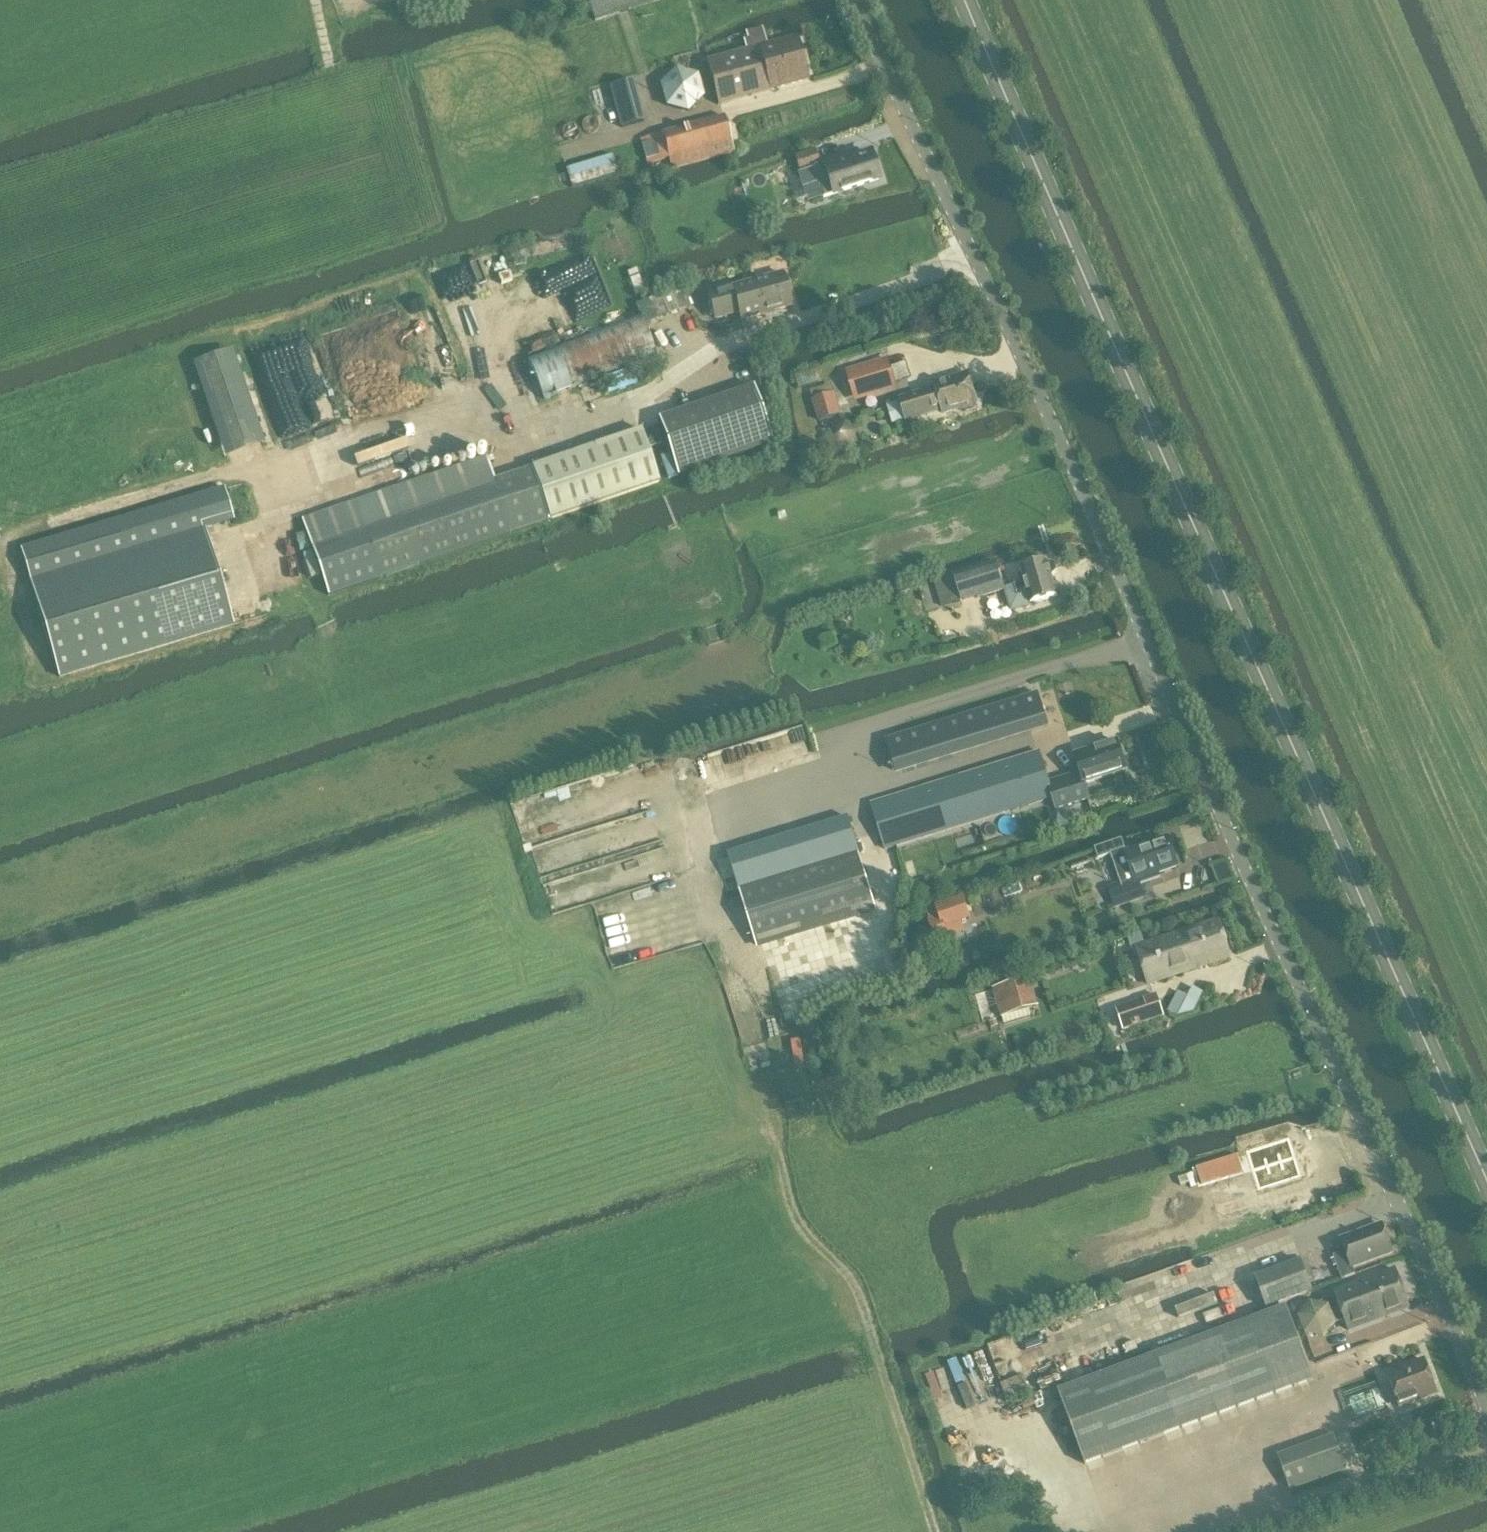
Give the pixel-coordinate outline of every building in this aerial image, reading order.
[(588,3),(594,22),(663,0),(599,0),(588,3)] [(706,62),(718,107),(807,82),(795,38),(767,46),(762,28),(745,33),(747,40),(743,41),(746,51),(706,62)] [(698,76),(676,70),(660,86),(665,108),(687,114),(703,98),(698,76)] [(632,82),(610,88),(620,126),(621,128),(643,122),(632,82)] [(723,119),(640,141),(645,166),(668,160),(671,171),(733,152),(723,119)] [(814,151),(794,157),(799,173),(813,168),(823,199),(878,181),(869,154),(856,159),(854,154),(819,165),(814,151)] [(736,320),(790,306),(781,275),(704,296),(710,321),(735,314),(736,320)] [(638,316),(554,348),(527,359),(543,401),(572,389),(654,357),(638,316)] [(855,403),(898,391),(888,358),(845,371),(855,403)] [(967,375),(933,385),(934,388),(899,399),(906,423),(941,412),(942,414),(976,404),(967,375)] [(841,415),(835,394),(812,400),(818,421),(841,415)] [(767,451),(753,395),(664,424),(680,479),(767,451)] [(846,420),(829,425),(824,443),(837,456),(853,450),(860,433),(846,420)] [(641,432),(533,468),(550,520),(659,483),(641,432)] [(307,518),(302,520),(303,522),(304,525),(328,597),(359,586),(413,568),(484,544),(523,530),(549,522),(531,469),(522,471),(496,480),(493,481),(485,458),(402,486),(341,507),(311,517),(307,518)] [(132,515),(20,549),(59,679),(155,650),(234,627),(205,530),(234,522),(224,488),(132,515)] [(1030,608),(1030,605),(1057,596),(1051,577),(1057,572),(1055,564),(1048,564),(1047,562),(1021,570),(1024,583),(1014,586),(1004,588),(1005,590),(1011,613),(1030,608)] [(941,608),(1005,590),(996,564),(934,582),(941,608)] [(894,772),(1047,725),(1038,694),(885,740),(894,772)] [(1084,784),(1126,771),(1117,743),(1074,756),(1079,773),(1048,783),(1039,753),(870,804),(885,850),(1052,799),(1056,810),(1089,800),(1084,784)] [(728,855),(738,888),(756,946),(875,909),(848,819),(728,855)] [(1126,853),(1122,842),(1096,850),(1099,858),(1111,854),(1120,883),(1107,887),(1114,909),(1146,898),(1141,885),(1161,878),(1160,874),(1178,868),(1168,839),(1126,853)] [(938,917),(928,921),(935,943),(965,933),(961,923),(971,920),(963,897),(935,907),(938,917)] [(1217,922),(1136,948),(1148,986),(1229,958),(1217,922)] [(1039,1007),(1030,977),(992,989),(1001,1018),(1039,1007)] [(1127,1028),(1163,1016),(1156,995),(1120,1007),(1127,1028)] [(1302,1122),(1264,1132),(1275,1175),(1313,1165),(1302,1122)] [(1238,1156),(1196,1169),(1202,1188),(1244,1175),(1238,1156)] [(1352,1268),(1391,1254),(1381,1226),(1341,1240),(1346,1253),(1333,1257),(1342,1280),(1355,1276),(1352,1268)] [(1306,1277),(1312,1275),(1306,1261),(1301,1263),(1301,1262),(1255,1278),(1266,1309),(1312,1292),(1306,1277)] [(1333,1293),(1335,1298),(1326,1301),(1328,1306),(1309,1303),(1298,1317),(1304,1334),(1322,1338),(1333,1324),(1343,1320),(1347,1331),(1408,1309),(1395,1271),(1383,1275),(1380,1267),(1358,1275),(1361,1283),(1333,1293)] [(1085,1464),(1313,1380),(1287,1308),(1059,1392),(1085,1464)] [(1400,1407),(1436,1394),(1423,1361),(1388,1375),(1400,1407)] [(1377,1383),(1344,1395),(1353,1421),(1386,1409),(1377,1383)] [(1290,1490),(1346,1470),(1334,1436),(1277,1456),(1290,1490)]
